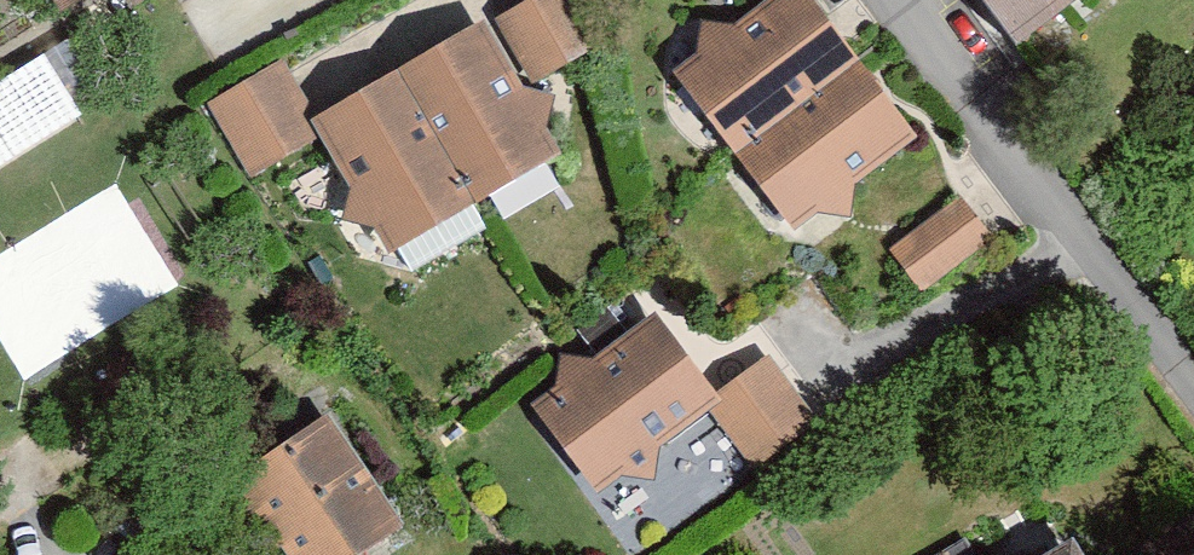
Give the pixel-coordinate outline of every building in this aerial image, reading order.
[(43,28),(86,0),(24,0),(43,28)] [(122,32),(170,0),(101,0),(122,32)] [(485,18),(520,82),(589,44),(564,0),(518,0),(485,18)] [(651,72),(676,104),(773,228),(901,128),(801,0),(743,0),(651,72)] [(1002,41),(1063,0),(974,0),(1002,41)] [(278,63),(196,111),(239,183),(306,144),(371,252),(544,150),(471,27),(312,120),(278,63)] [(0,82),(0,170),(75,120),(35,59),(0,82)] [(497,216),(562,176),(548,153),(483,193),(497,216)] [(940,193),(872,253),(909,294),(976,234),(940,193)] [(651,312),(524,400),(583,486),(702,404),(742,463),(807,418),(755,343),(699,381),(651,312)] [(220,484),(265,554),(356,554),(398,528),(326,416),(220,484)] [(1058,524),(1004,554),(1076,554),(1058,524)] [(926,554),(956,554),(948,542),(926,554)]
